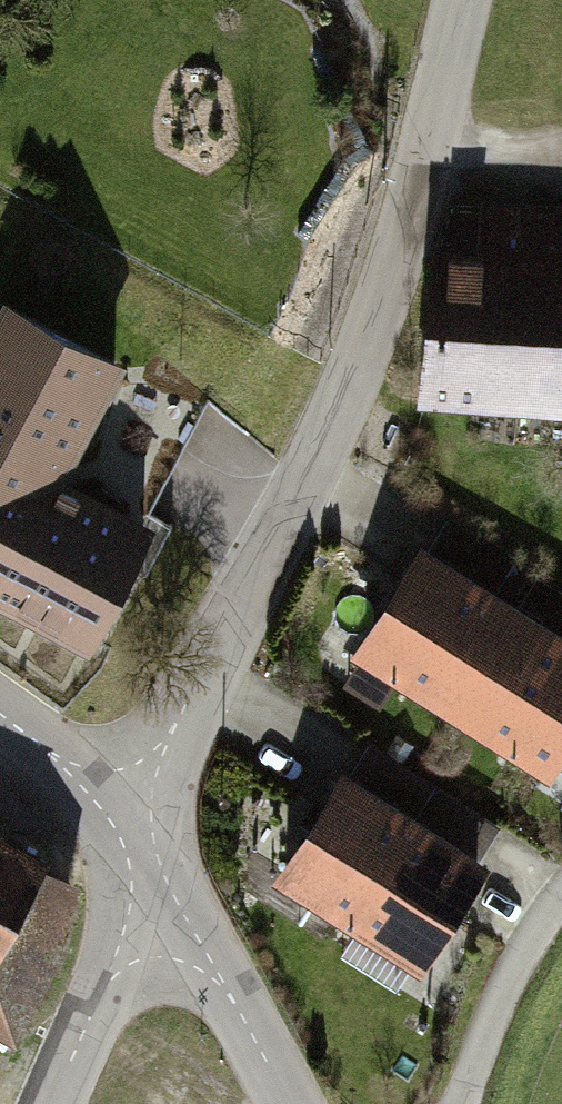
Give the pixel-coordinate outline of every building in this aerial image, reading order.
[(422,406),(526,412),(539,209),(485,206),(482,249),(433,246),(422,406)] [(539,209),(526,412),(561,415),(561,211),(539,209)] [(93,645),(158,523),(57,469),(118,355),(0,292),(0,596),(93,645)] [(459,719),(526,605),(500,589),(513,567),(448,528),(435,551),(420,542),(353,656),(364,662),(340,702),(377,724),(401,684),(459,719)] [(542,580),(526,605),(459,719),(553,774),(561,759),(561,592),(542,580)] [(344,921),(351,925),(436,787),(371,747),(355,772),(343,764),(274,878),(300,894),(286,917),(330,944),(344,921)] [(436,787),(351,925),(425,970),(495,858),(486,853),(501,827),(436,787)] [(0,828),(0,1034),(18,1044),(72,942),(61,936),(88,886),(49,865),(53,856),(0,828)]
